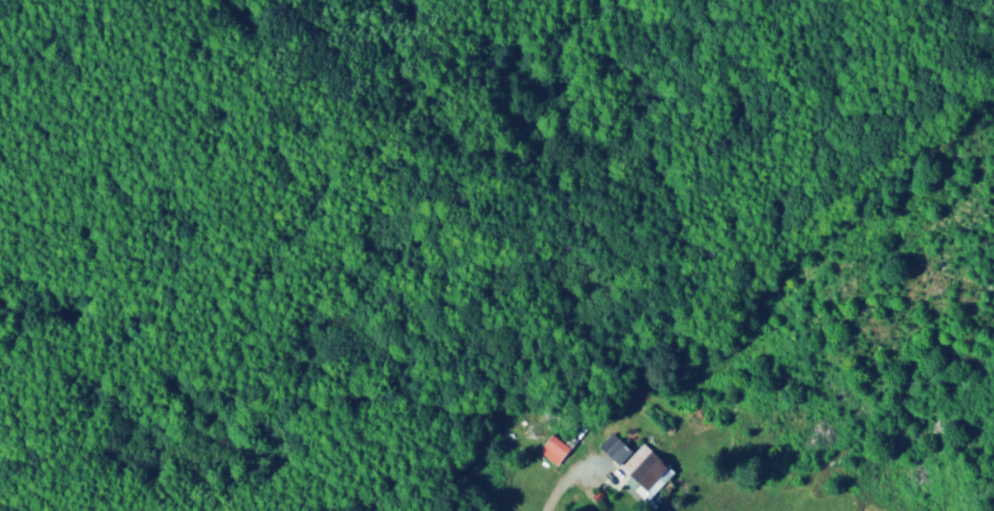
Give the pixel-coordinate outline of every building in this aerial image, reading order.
[(569,446),(551,432),(538,450),(556,463),(569,446)] [(618,464),(630,451),(610,432),(598,445),(618,464)] [(645,501),(674,470),(642,441),(619,466),(629,475),(624,480),(645,501)]
